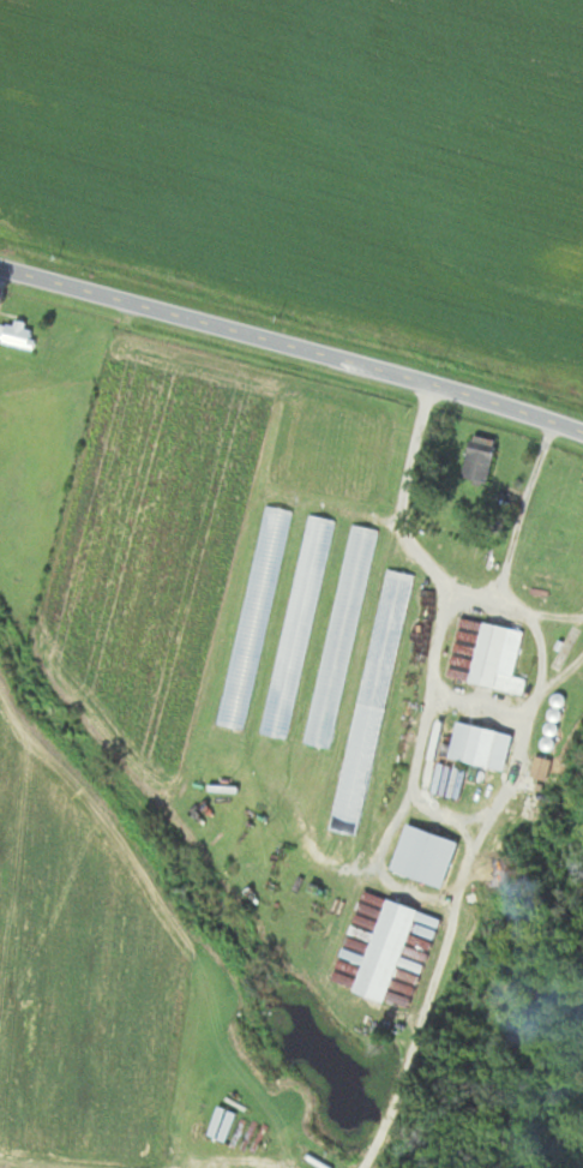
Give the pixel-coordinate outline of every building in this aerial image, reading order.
[(0,325),(0,340),(31,350),(37,333),(24,329),(25,323),(13,319),(10,326),(1,323),(0,325)] [(486,486),(497,441),(471,435),(460,479),(486,486)] [(220,724),(247,729),(287,510),(261,505),(220,724)] [(289,738),(333,519),(305,514),(261,733),(289,738)] [(306,743),(334,748),(374,528),(346,523),(306,743)] [(408,573),(380,568),(333,831),(361,836),(408,573)] [(469,682),(523,694),(526,679),(512,676),(522,631),(482,622),(469,682)] [(504,770),(512,733),(457,722),(452,745),(440,742),(437,755),(504,770)] [(546,781),(551,759),(534,755),(530,777),(546,781)] [(443,887),(457,841),(405,824),(391,871),(443,887)] [(354,992),(387,1002),(406,941),(429,948),(439,916),(382,899),(354,992)]
